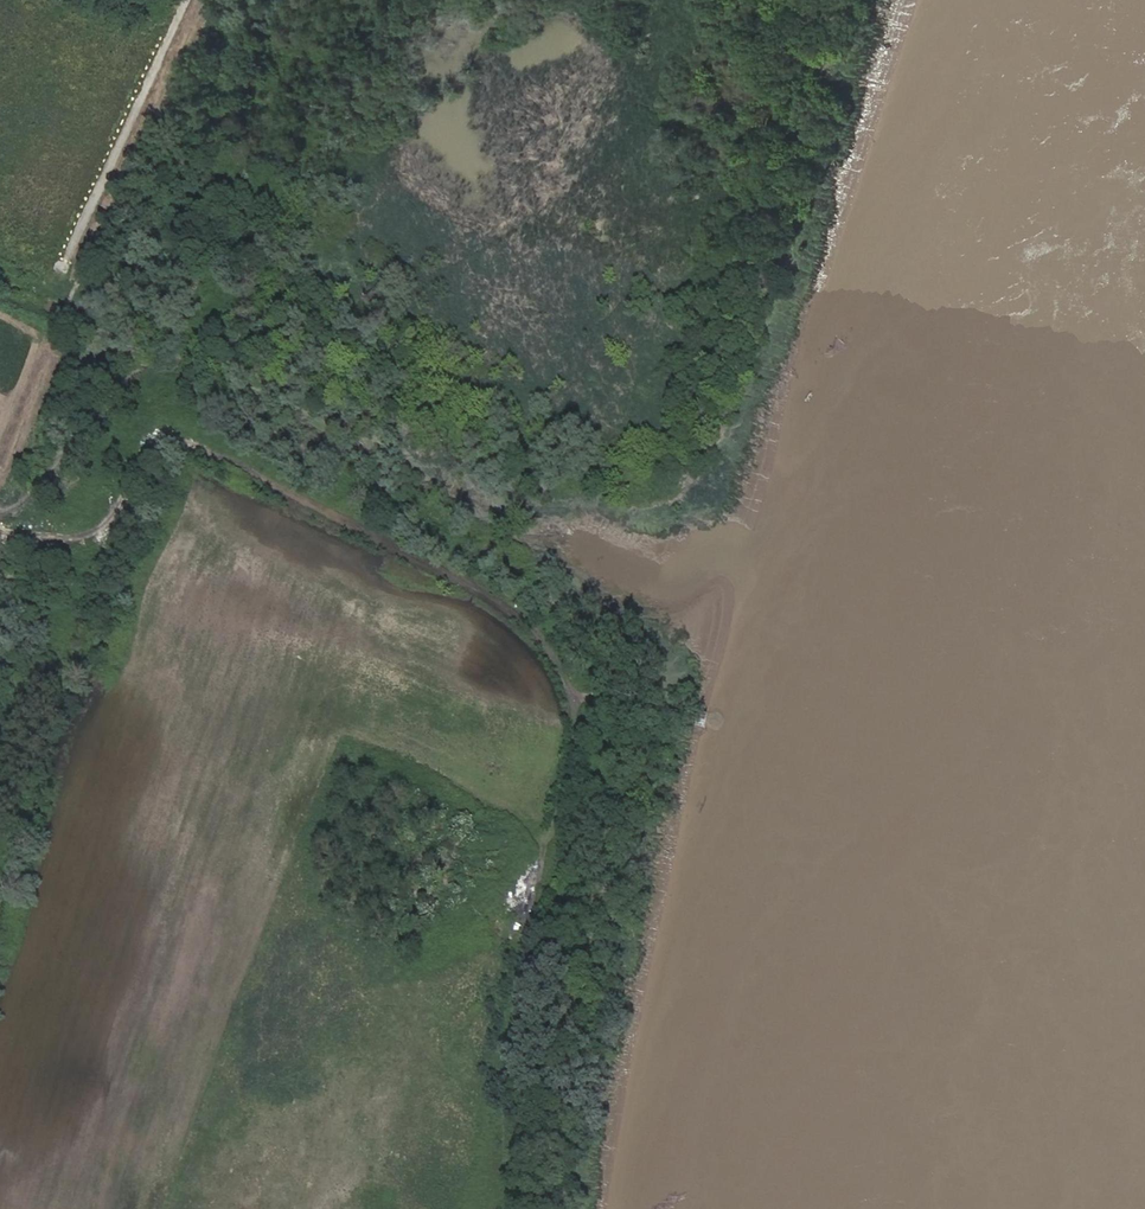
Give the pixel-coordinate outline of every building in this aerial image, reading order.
[(188,277),(179,299),(190,304),(199,282),(188,277)]
